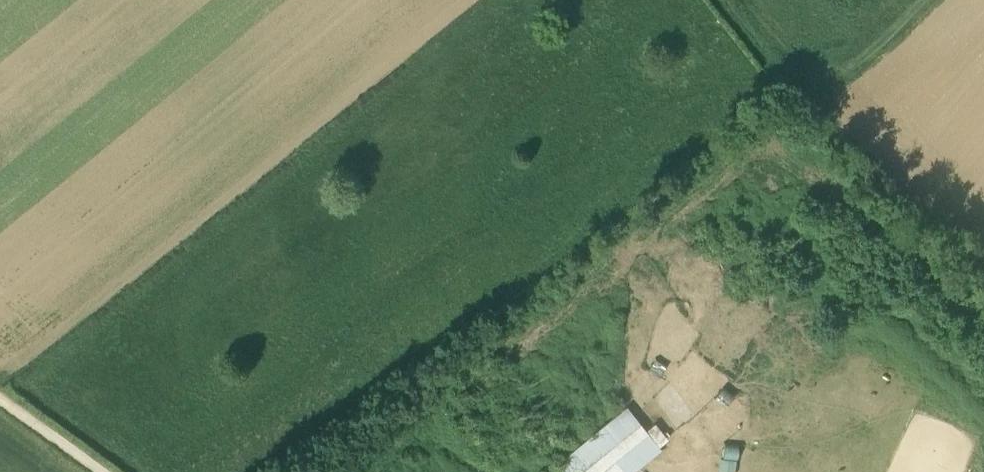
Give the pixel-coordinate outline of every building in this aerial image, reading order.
[(567,464),(573,471),(629,471),(660,448),(632,413),(567,464)]
